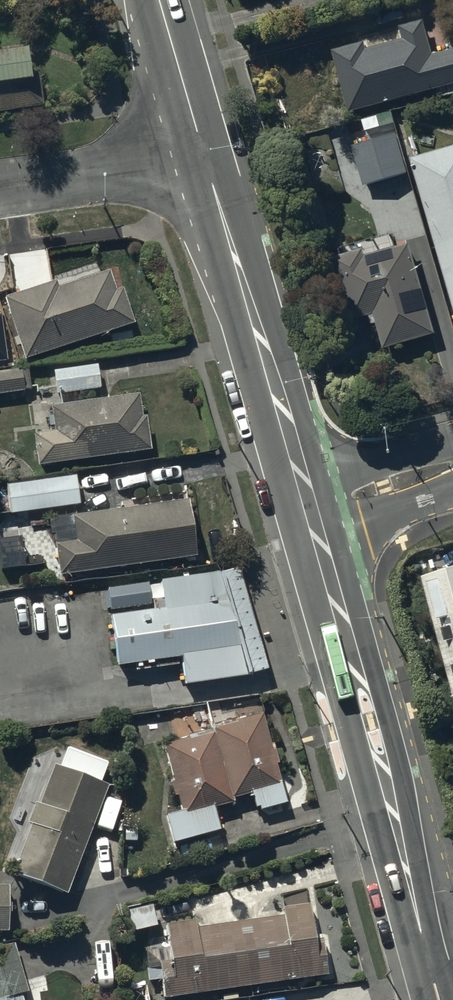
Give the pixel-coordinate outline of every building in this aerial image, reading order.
[(443,20),(452,17),(452,0),(438,0),(443,20)] [(452,90),(452,56),(444,24),(425,30),(424,27),(400,34),(404,47),(367,57),(365,49),(332,58),(349,119),(452,90)] [(42,114),(37,82),(31,83),(27,57),(0,61),(0,120),(42,114)] [(396,140),(353,151),(364,192),(407,180),(396,140)] [(413,167),(452,315),(452,154),(413,167)] [(352,313),(370,308),(373,318),(378,316),(384,341),(435,327),(410,237),(366,249),(364,242),(335,250),(352,313)] [(135,317),(123,282),(117,284),(110,264),(59,281),(57,273),(4,291),(10,310),(0,312),(0,353),(23,349),(24,353),(135,317)] [(101,384),(98,360),(54,366),(57,390),(101,384)] [(24,387),(22,367),(0,370),(0,390),(24,387)] [(142,411),(138,388),(53,399),(56,425),(34,428),(39,459),(151,444),(146,410),(142,411)] [(10,508),(79,499),(76,471),(7,479),(10,508)] [(49,512),(49,527),(55,538),(59,570),(195,550),(189,491),(49,512)] [(421,566),(452,686),(452,557),(421,566)] [(161,604),(108,611),(115,661),(178,652),(182,680),(248,671),(219,567),(157,576),(161,604)] [(151,600),(148,578),(108,583),(111,605),(151,600)] [(263,714),(210,727),(228,798),(251,792),(256,811),(285,803),(263,714)] [(163,739),(180,810),(167,813),(174,840),(220,828),(213,801),(228,798),(210,727),(163,739)] [(6,846),(64,869),(105,766),(47,742),(6,846)] [(123,797),(108,791),(98,820),(113,825),(123,797)] [(233,898),(242,960),(326,948),(315,873),(284,878),(286,890),(233,898)] [(10,925),(10,879),(0,879),(0,925),(10,925)] [(149,908),(155,975),(242,960),(233,898),(193,907),(192,900),(149,908)] [(22,988),(27,987),(14,937),(0,941),(0,999),(26,999),(22,988)]
